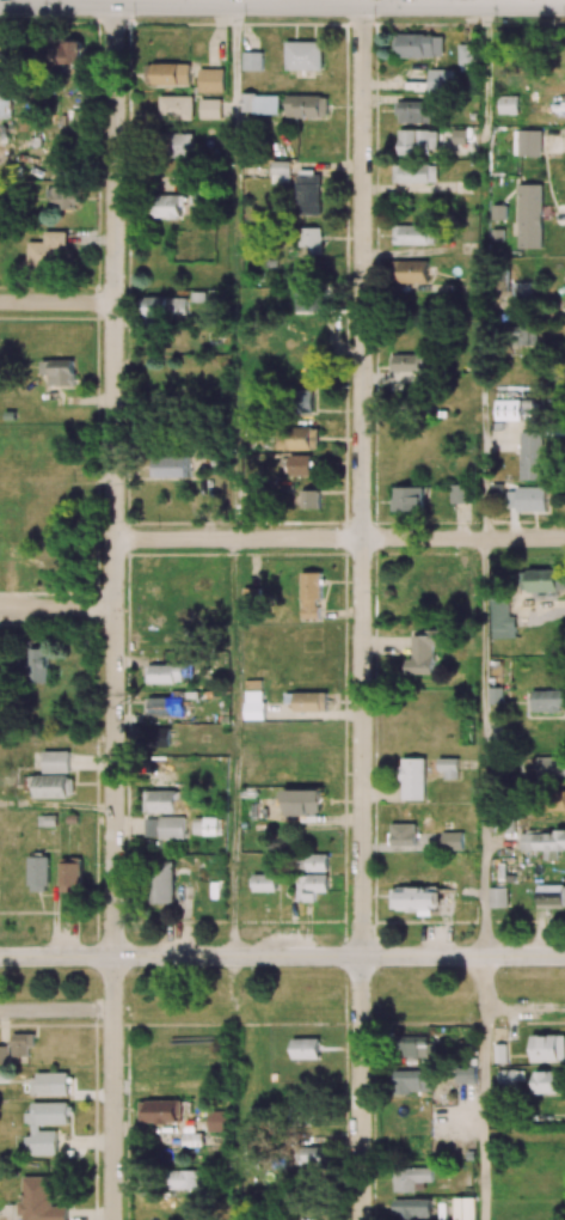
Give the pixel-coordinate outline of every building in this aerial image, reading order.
[(444,35),(395,34),(394,57),(444,57),(444,35)] [(62,62),(82,63),(83,41),(62,41),(62,62)] [(322,70),(322,41),(285,42),(286,70),(322,70)] [(476,65),(476,44),(459,44),(459,65),(476,65)] [(263,70),(263,52),(244,52),(244,70),(263,70)] [(190,65),(146,64),(146,84),(190,85),(190,65)] [(224,69),(199,68),(199,92),(224,92),(224,69)] [(428,93),(453,93),(454,70),(429,69),(428,93)] [(536,77),(536,98),(564,99),(564,78),(536,77)] [(11,118),(10,78),(0,78),(0,118),(11,118)] [(193,96),(159,95),(158,119),(192,120),(193,96)] [(280,113),(280,95),(242,95),(242,113),(280,113)] [(287,117),(327,117),(328,96),(287,95),(287,117)] [(518,96),(498,96),(498,114),(518,114),(518,96)] [(221,100),(200,99),(200,119),(221,119),(221,100)] [(431,102),(399,101),(398,122),(430,123),(431,102)] [(438,153),(437,130),(399,130),(400,154),(438,153)] [(466,130),(454,130),(454,144),(467,144),(466,130)] [(542,130),(514,130),(513,144),(518,144),(518,156),(541,156),(542,130)] [(193,157),(193,133),(172,133),(172,157),(193,157)] [(290,162),(272,161),(271,183),(290,184),(290,162)] [(394,164),(394,183),(437,182),(437,163),(394,164)] [(320,216),(321,171),(297,171),(297,215),(320,216)] [(542,184),(519,184),(518,248),(542,248),(542,184)] [(80,208),(79,187),(48,187),(49,208),(80,208)] [(180,195),(152,195),(152,218),(180,218),(180,195)] [(434,244),(434,225),(393,226),(393,245),(434,244)] [(321,255),(322,228),(301,227),(300,246),(309,247),(308,254),(321,255)] [(66,231),(44,231),(44,242),(28,241),(27,266),(61,266),(61,246),(66,247),(66,231)] [(427,260),(394,260),(395,282),(428,282),(427,260)] [(531,282),(513,282),(513,300),(532,300),(531,282)] [(294,312),(326,312),(327,290),(294,290),(294,312)] [(186,297),(145,296),(144,317),(168,318),(168,313),(186,313),(186,297)] [(538,327),(510,326),(509,344),(538,344),(538,327)] [(425,355),(390,355),(390,371),(425,371),(425,355)] [(74,386),(74,360),(41,360),(41,374),(49,374),(49,386),(74,386)] [(312,413),(312,389),(297,389),(297,414),(312,413)] [(521,399),(496,400),(496,420),(522,420),(521,399)] [(278,427),(278,449),(318,450),(318,427),(278,427)] [(543,480),(542,433),(520,433),(521,480),(543,480)] [(312,455),(290,455),(290,476),(312,475),(312,455)] [(152,477),(190,476),(189,456),(152,457),(152,477)] [(451,503),(471,503),(471,485),(451,484),(451,503)] [(394,511),(423,512),(424,488),(394,487),(394,511)] [(547,511),(547,488),(508,488),(508,510),(547,511)] [(320,490),(298,490),(297,508),(319,508),(320,490)] [(528,569),(529,592),(564,591),(564,568),(528,569)] [(302,618),(320,618),(320,572),(301,572),(302,618)] [(260,588),(243,588),(243,606),(261,606),(260,588)] [(509,616),(508,594),(490,595),(491,639),(515,638),(514,616),(509,616)] [(434,674),(434,646),(449,646),(449,631),(412,630),(412,660),(408,660),(408,674),(434,674)] [(48,648),(30,648),(30,682),(48,682),(48,648)] [(183,665),(147,665),(147,683),(184,683),(183,665)] [(263,719),(263,680),(245,680),(245,720),(263,719)] [(503,687),(489,687),(489,704),(503,704),(503,687)] [(532,690),(532,711),(564,710),(564,689),(532,690)] [(294,711),(327,711),(327,693),(286,692),(285,703),(294,703),(294,711)] [(183,697),(147,697),(147,715),(183,716),(183,697)] [(146,746),(169,747),(169,728),(147,727),(146,746)] [(69,773),(69,751),(42,751),(42,773),(69,773)] [(564,776),(564,757),(537,756),(537,776),(564,776)] [(402,800),(425,799),(424,758),(401,758),(402,800)] [(458,778),(458,758),(440,758),(441,779),(458,778)] [(73,798),(73,776),(31,775),(31,797),(73,798)] [(284,791),(285,815),(322,814),(322,789),(284,791)] [(144,812),(176,813),(176,791),(145,791),(144,812)] [(55,825),(55,815),(38,816),(38,826),(55,825)] [(184,839),(185,818),(146,817),(145,838),(184,839)] [(217,835),(218,818),(194,817),(194,834),(217,835)] [(392,846),(416,845),(416,823),(391,823),(392,846)] [(545,860),(559,859),(558,850),(564,850),(564,831),(520,833),(521,851),(544,850),(545,860)] [(463,832),(442,832),(441,850),(462,850),(463,832)] [(327,854),(307,854),(307,871),(327,872),(327,854)] [(48,856),(29,856),(28,891),(48,892),(48,856)] [(60,858),(60,892),(82,892),(81,858),(60,858)] [(173,904),(174,862),(154,861),(152,903),(173,904)] [(253,874),(253,892),(276,892),(276,875),(253,874)] [(328,875),(297,875),(296,902),(315,902),(315,892),(327,892),(328,875)] [(537,885),(538,908),(564,907),(564,884),(537,885)] [(392,886),(392,912),(432,913),(432,906),(441,906),(441,887),(392,886)] [(489,888),(489,908),(508,907),(508,887),(489,888)] [(34,1033),(12,1033),(13,1063),(29,1062),(28,1047),(34,1047),(34,1033)] [(532,1062),(564,1060),(564,1035),(531,1036),(532,1062)] [(432,1036),(404,1036),(404,1056),(431,1056),(432,1036)] [(293,1059),(320,1059),(320,1038),(293,1038),(293,1059)] [(507,1044),(495,1044),(495,1063),(507,1062),(507,1044)] [(9,1046),(0,1046),(0,1064),(9,1064),(9,1046)] [(432,1071),(394,1070),(394,1092),(432,1093),(432,1071)] [(498,1070),(499,1083),(524,1082),(524,1070),(498,1070)] [(558,1071),(533,1071),(534,1094),(558,1094),(558,1071)] [(69,1094),(68,1074),(30,1074),(31,1095),(69,1094)] [(181,1100),(141,1100),(141,1123),(181,1122),(181,1100)] [(57,1155),(57,1130),(40,1130),(40,1124),(71,1124),(71,1103),(32,1103),(32,1113),(24,1113),(24,1124),(32,1124),(32,1136),(25,1136),(25,1148),(34,1148),(34,1155),(57,1155)] [(208,1132),(228,1132),(228,1111),(208,1111),(208,1132)] [(325,1147),(303,1147),(304,1162),(325,1162),(325,1147)] [(432,1166),(393,1167),(393,1192),(415,1191),(414,1182),(432,1181),(432,1166)] [(174,1170),(173,1189),(208,1190),(209,1171),(174,1170)] [(68,1206),(51,1206),(52,1177),(23,1177),(23,1200),(18,1200),(18,1215),(23,1216),(23,1219),(67,1219),(68,1206)] [(455,1197),(455,1219),(476,1219),(476,1197),(455,1197)] [(389,1213),(400,1213),(400,1219),(414,1219),(414,1217),(436,1217),(436,1200),(390,1199),(389,1213)]
